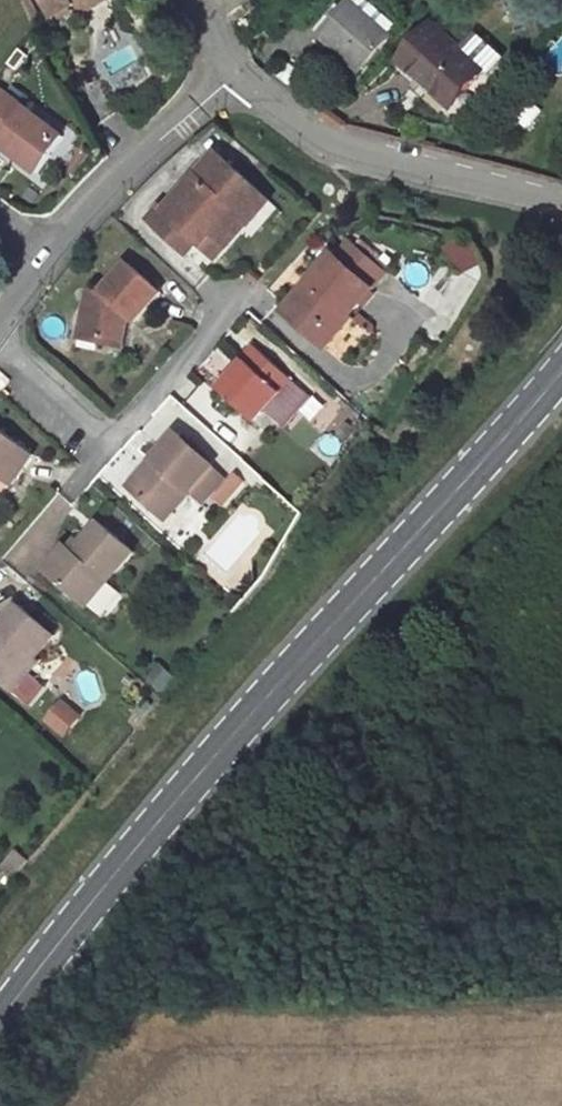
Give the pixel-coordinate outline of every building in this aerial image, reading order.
[(36,26),(41,23),(29,0),(22,0),(36,26)] [(51,18),(57,15),(58,18),(73,10),(71,7),(76,4),(74,0),(41,0),(51,18)] [(76,4),(82,13),(107,0),(74,0),(76,4)] [(353,1),(390,33),(397,25),(368,0),(354,0),(353,1)] [(353,1),(344,10),(330,25),(320,36),(359,69),(390,33),(353,1)] [(253,2),(245,6),(249,12),(256,8),(253,2)] [(338,6),(325,20),(330,25),(344,10),(338,6)] [(247,19),(238,24),(247,38),(255,33),(247,19)] [(461,49),(434,25),(401,62),(420,79),(430,89),(449,106),(483,68),(468,55),(461,49)] [(476,33),(466,45),(472,50),(468,55),(483,68),(449,106),(470,125),(502,88),(488,76),(504,58),(476,33)] [(472,50),(466,45),(461,49),(468,55),(472,50)] [(420,79),(413,88),(423,97),(430,89),(420,79)] [(37,175),(64,139),(0,93),(0,148),(37,175)] [(525,98),(511,114),(524,125),(539,109),(525,98)] [(162,207),(150,220),(188,254),(198,243),(202,246),(214,233),(236,211),(250,224),(251,225),(272,202),(219,153),(166,211),(162,207)] [(250,224),(236,211),(214,233),(229,247),(250,224)] [(523,225),(512,220),(510,225),(520,230),(523,225)] [(214,233),(202,246),(217,260),(229,247),(214,233)] [(447,270),(483,275),(488,245),(451,240),(447,270)] [(313,286),(287,315),(324,348),(351,318),(349,316),(373,289),(372,288),(387,272),(351,241),(337,257),(333,254),(308,282),(313,286)] [(89,289),(80,331),(99,335),(97,342),(121,348),(127,324),(125,323),(130,318),(134,322),(161,292),(128,263),(102,292),(89,289)] [(308,282),(283,312),(287,315),(313,286),(308,282)] [(99,335),(80,331),(78,338),(97,342),(99,335)] [(245,361),(219,390),(254,421),(264,410),(281,425),(309,394),(254,346),(242,359),(245,361)] [(0,371),(0,389),(1,389),(10,380),(0,371)] [(0,429),(0,477),(13,486),(35,454),(0,429)] [(213,466),(177,433),(128,487),(164,519),(188,493),(213,466)] [(213,466),(188,493),(200,504),(225,477),(213,466)] [(231,478),(213,497),(223,506),(244,481),(238,476),(234,481),(231,478)] [(66,546),(45,570),(88,607),(135,552),(101,522),(78,548),(74,553),(70,549),(66,546)] [(0,626),(0,681),(9,689),(22,674),(34,659),(54,636),(18,605),(0,626)] [(34,659),(22,674),(25,677),(29,672),(38,662),(34,659)] [(167,678),(157,668),(147,680),(158,689),(167,678)] [(22,674),(9,689),(28,705),(44,686),(29,672),(25,677),(22,674)] [(66,738),(86,716),(65,697),(45,720),(66,738)] [(28,860),(17,850),(2,868),(13,878),(28,860)]
